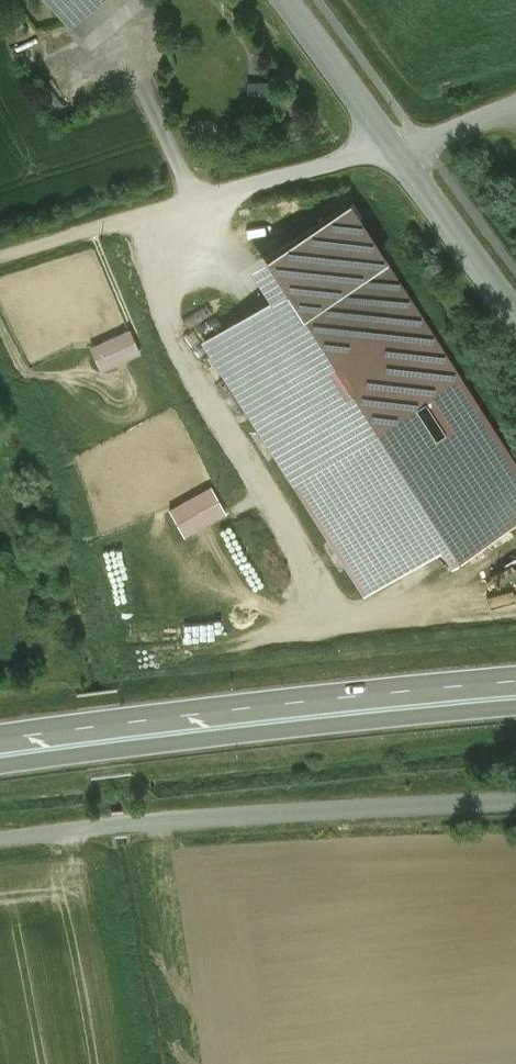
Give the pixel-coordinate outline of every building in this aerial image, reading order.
[(69,25),(73,22),(72,21),(97,0),(49,0),(69,25)] [(275,98),(274,79),(249,80),(250,100),(275,98)] [(269,254),(289,286),(304,310),(382,260),(347,204),(269,254)] [(289,286),(205,339),(295,481),(457,377),(382,260),(304,310),(289,286)] [(295,481),(367,593),(442,544),(453,561),(515,521),(515,468),(457,377),(295,481)]
